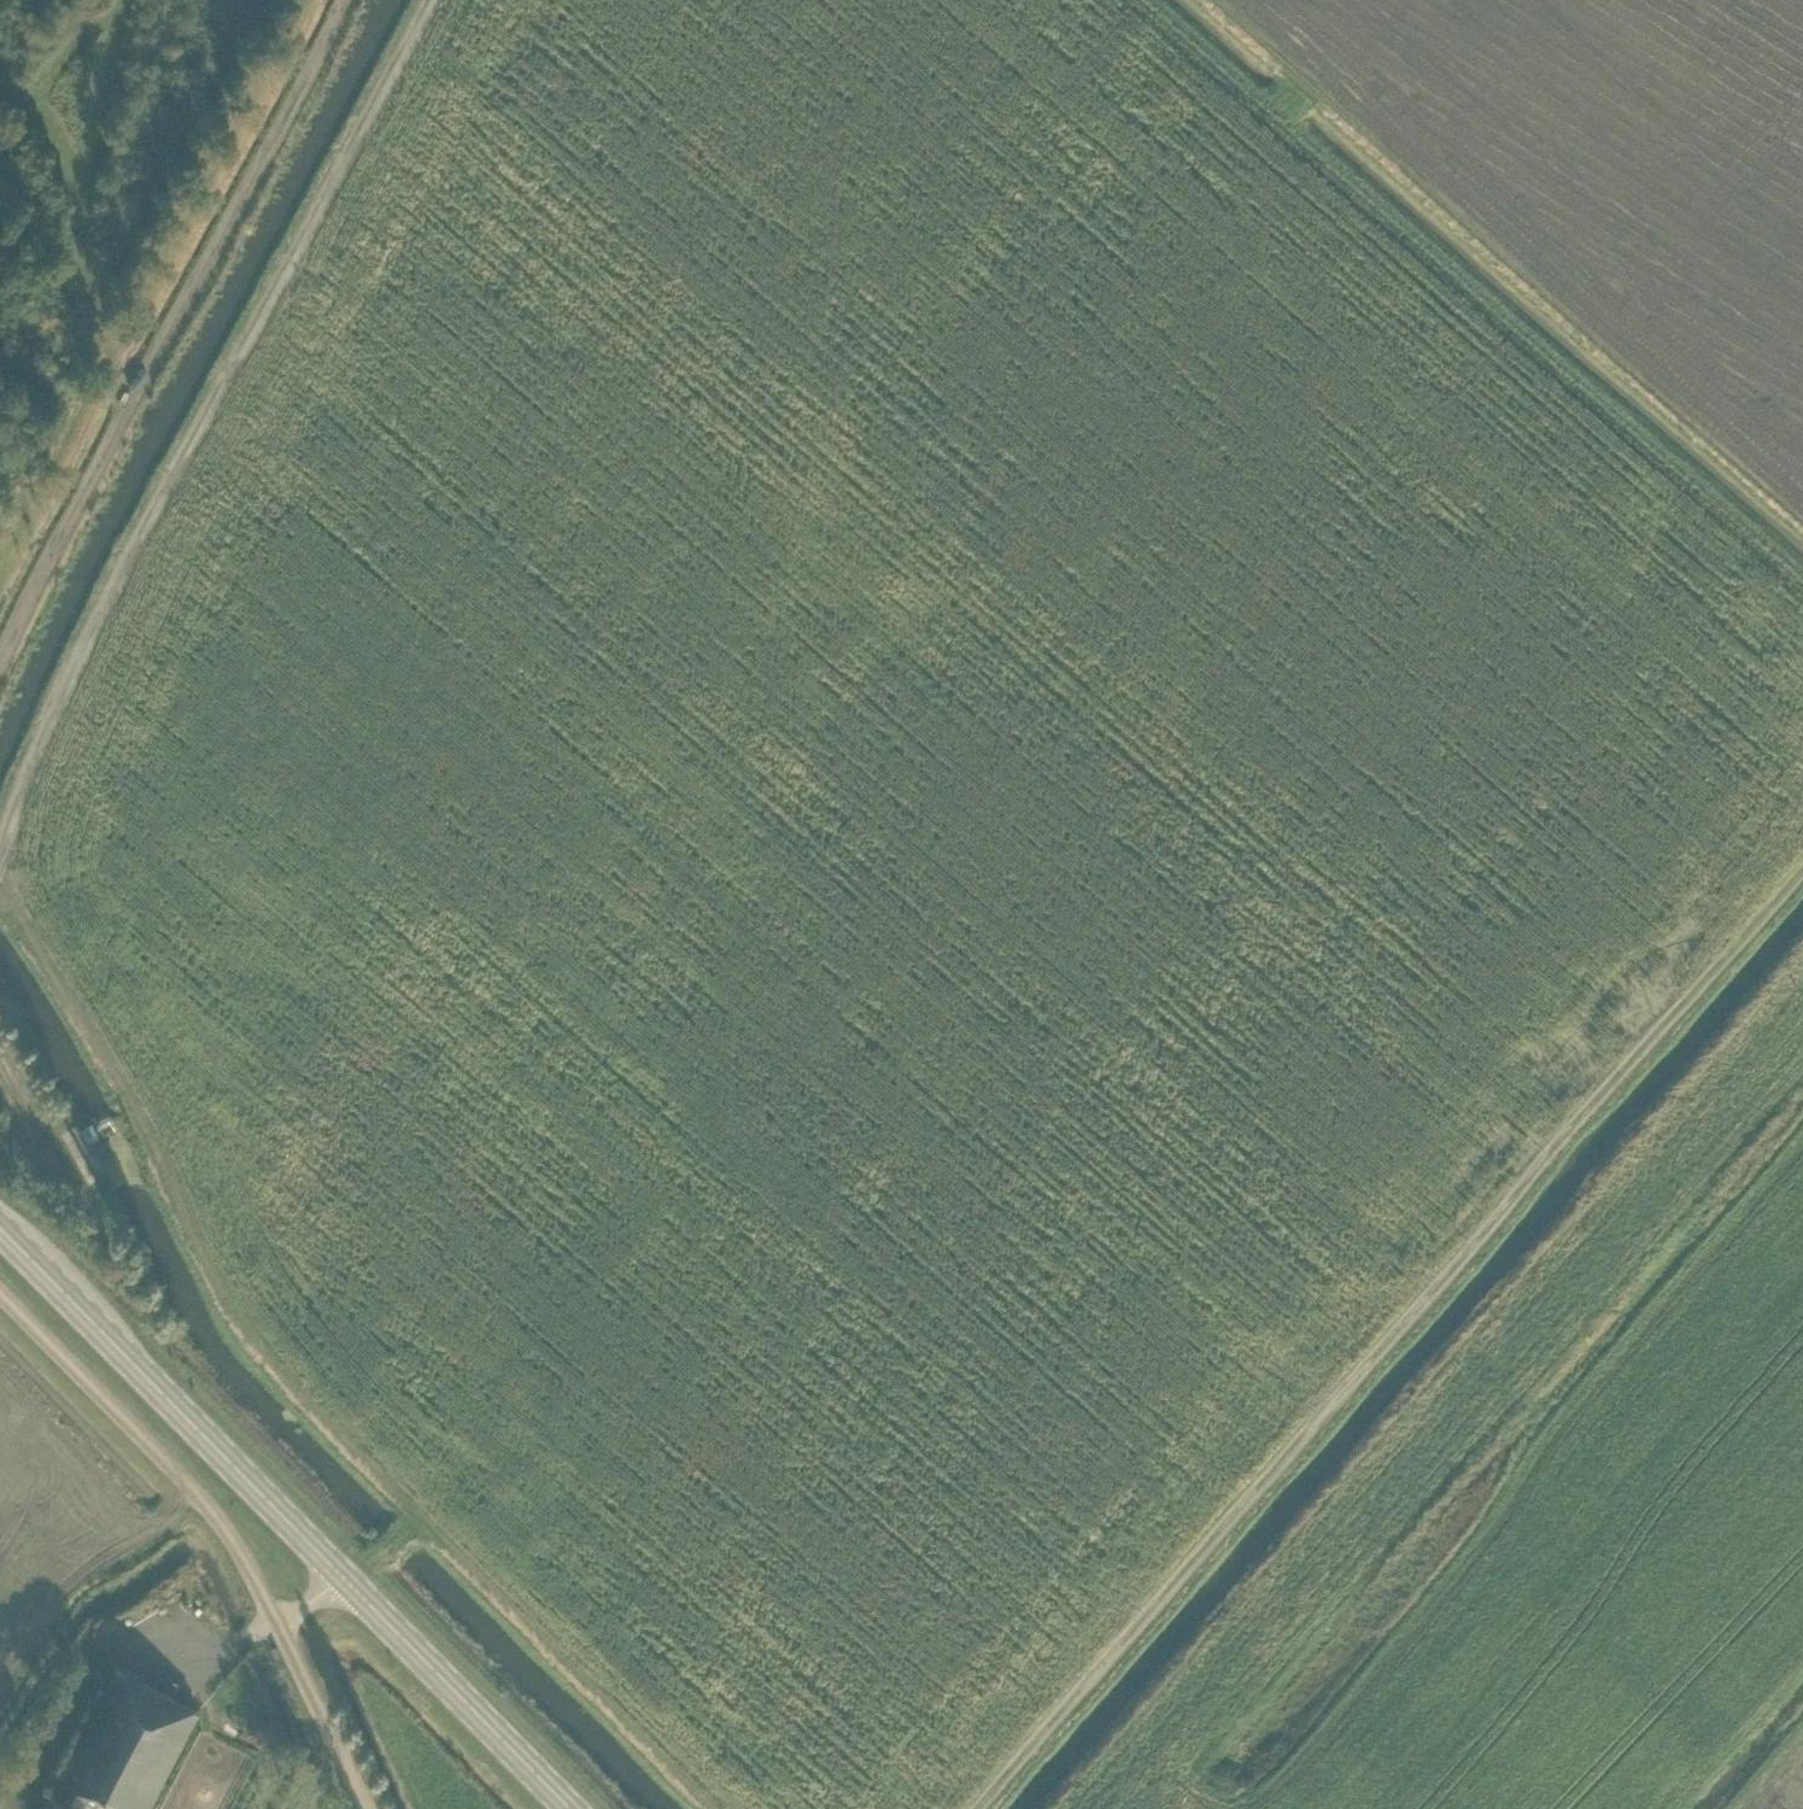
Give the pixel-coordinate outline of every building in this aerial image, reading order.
[(88,1138),(99,1133),(92,1119),(82,1125),(88,1138)] [(117,1668),(69,1757),(76,1760),(56,1798),(51,1796),(44,1808),(81,1808),(85,1800),(103,1808),(146,1808),(197,1710),(117,1668)]
